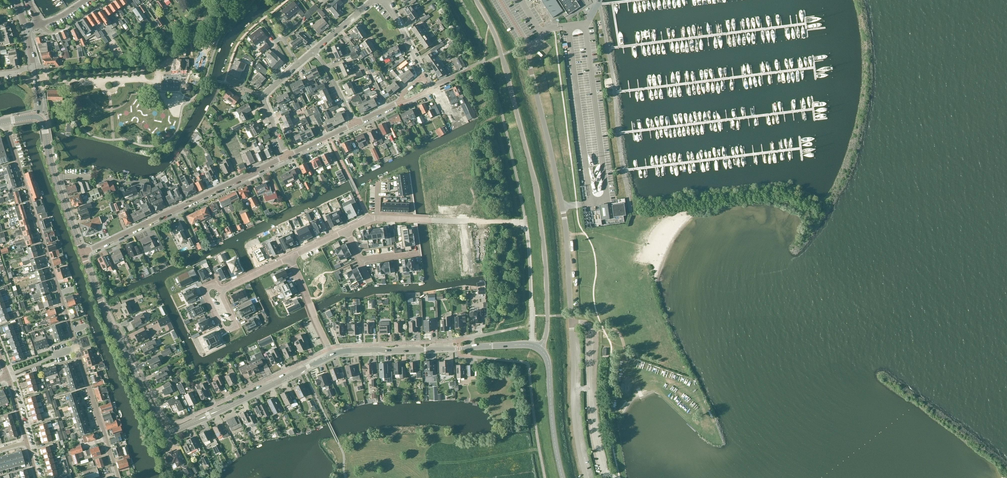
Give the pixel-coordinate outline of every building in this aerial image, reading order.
[(118,0),(117,0),(113,3),(119,12),(122,16),(124,15),(120,8),(122,6),(118,0)] [(122,6),(125,4),(129,8),(131,7),(127,3),(126,0),(118,0),(122,6)] [(143,13),(146,11),(141,4),(138,7),(133,0),(131,0),(129,1),(135,9),(132,11),(137,18),(139,22),(140,21),(143,27),(149,23),(146,18),(143,13)] [(335,15),(334,16),(336,19),(343,13),(338,7),(343,4),(339,0),(330,0),(331,2),(329,3),(333,7),(330,9),(335,15)] [(553,18),(563,11),(562,10),(564,9),(568,15),(580,7),(576,0),(541,0),(553,18)] [(294,1),(282,11),(288,18),(297,11),(302,17),(304,15),(308,20),(312,16),(309,11),(305,14),(304,14),(303,14),(301,11),(301,10),(294,1)] [(119,12),(113,3),(108,6),(112,13),(115,16),(117,15),(116,13),(119,12)] [(315,4),(308,11),(312,15),(319,9),(315,4)] [(112,13),(108,6),(103,10),(112,23),(114,27),(117,25),(110,15),(112,13)] [(405,10),(409,15),(415,11),(418,9),(416,7),(413,9),(411,6),(405,10)] [(323,17),(325,15),(320,9),(317,11),(323,17)] [(85,18),(85,19),(89,24),(91,28),(96,24),(97,26),(98,25),(98,26),(99,27),(103,25),(102,23),(102,22),(105,26),(109,24),(107,22),(109,21),(102,10),(97,14),(95,11),(85,18)] [(419,16),(415,11),(409,15),(412,21),(419,16)] [(93,33),(93,31),(96,35),(99,33),(95,27),(92,29),(89,24),(85,19),(85,18),(84,19),(82,20),(81,21),(80,21),(79,22),(78,23),(76,24),(75,25),(83,37),(89,33),(89,34),(91,34),(93,33)] [(318,23),(313,27),(318,33),(322,31),(322,32),(329,26),(323,18),(318,22),(318,23)] [(14,43),(12,38),(13,38),(10,27),(9,28),(7,22),(0,25),(0,26),(1,30),(4,40),(6,45),(14,43)] [(345,37),(349,42),(350,41),(350,40),(351,40),(354,38),(357,35),(363,31),(362,29),(363,28),(360,23),(355,26),(356,28),(354,30),(355,32),(348,37),(347,35),(345,37)] [(412,29),(415,34),(422,30),(425,27),(424,25),(420,27),(418,25),(412,29)] [(429,32),(425,27),(422,30),(415,34),(419,39),(428,33),(429,32)] [(80,39),(76,28),(71,31),(76,41),(80,39)] [(260,28),(249,37),(256,45),(261,41),(264,44),(266,42),(264,40),(264,39),(264,40),(268,37),(260,28)] [(64,40),(66,47),(68,46),(69,46),(67,41),(68,41),(69,41),(70,40),(66,30),(61,32),(64,40)] [(367,36),(363,31),(357,35),(354,38),(355,40),(358,37),(360,40),(367,36)] [(67,47),(66,47),(64,40),(61,32),(55,35),(58,42),(61,41),(63,45),(64,45),(65,48),(67,47)] [(306,45),(310,40),(301,32),(298,37),(299,38),(291,44),(295,49),(304,43),(306,45)] [(431,38),(428,33),(419,39),(422,44),(429,40),(431,38)] [(366,49),(372,45),(369,40),(363,44),(366,49)] [(429,40),(422,44),(426,49),(432,45),(429,40)] [(43,43),(38,44),(39,49),(47,48),(46,44),(52,43),(52,41),(46,41),(43,41),(43,43)] [(444,45),(443,42),(430,51),(432,53),(425,57),(429,62),(435,58),(438,56),(437,54),(438,53),(437,50),(444,45)] [(265,45),(259,50),(262,54),(270,47),(267,43),(265,45)] [(331,48),(334,53),(341,50),(339,45),(331,48)] [(361,60),(364,58),(369,54),(376,50),(372,45),(366,49),(360,52),(359,53),(358,54),(357,54),(359,57),(361,60)] [(397,46),(392,48),(395,55),(401,53),(397,46)] [(70,56),(67,47),(65,48),(66,51),(61,53),(63,59),(70,56)] [(395,55),(392,48),(386,51),(390,58),(391,62),(394,61),(392,57),(395,55)] [(345,49),(341,50),(334,53),(337,59),(344,56),(342,53),(346,51),(345,49)] [(7,54),(6,50),(1,51),(1,55),(5,55),(6,56),(9,56),(10,65),(12,65),(13,67),(18,66),(17,57),(18,57),(17,53),(16,53),(16,50),(8,51),(8,54),(7,54)] [(280,66),(284,62),(279,57),(278,58),(272,52),(269,50),(266,54),(268,56),(267,58),(270,60),(271,59),(274,62),(270,66),(275,70),(279,66),(280,66)] [(390,58),(386,51),(381,53),(384,60),(390,58)] [(50,54),(50,52),(41,53),(42,60),(51,58),(50,54)] [(435,58),(429,62),(432,67),(441,61),(438,56),(435,58)] [(461,56),(455,59),(460,69),(465,66),(461,56)] [(44,65),(55,64),(55,67),(59,66),(58,58),(58,57),(56,57),(56,58),(42,60),(44,65)] [(173,59),(173,70),(187,70),(187,67),(188,67),(189,60),(173,59)] [(245,69),(246,65),(237,61),(230,74),(239,78),(244,68),(245,69)] [(441,61),(432,67),(436,72),(442,68),(445,66),(442,61),(441,61)] [(264,77),(269,72),(260,64),(259,62),(256,65),(257,67),(255,69),(259,73),(251,82),(258,89),(261,86),(260,85),(266,79),(264,77)] [(348,65),(347,62),(339,66),(340,66),(339,66),(339,67),(339,69),(340,69),(341,69),(342,71),(354,66),(352,63),(348,65)] [(354,66),(342,71),(344,77),(352,73),(350,71),(355,69),(354,66)] [(414,76),(412,73),(414,71),(410,66),(407,68),(409,70),(404,74),(410,80),(414,76)] [(445,66),(436,72),(439,78),(443,75),(445,77),(449,75),(451,74),(445,66)] [(316,67),(311,70),(314,77),(320,74),(316,67)] [(378,73),(381,78),(383,77),(382,75),(380,69),(375,72),(376,74),(378,73)] [(314,77),(311,70),(305,73),(308,80),(309,81),(315,79),(314,77)] [(395,77),(400,82),(402,81),(405,84),(410,80),(404,74),(403,72),(401,74),(400,73),(398,75),(393,70),(391,72),(395,77)] [(296,82),(301,93),(301,94),(304,93),(302,88),(305,87),(303,83),(302,80),(296,82)] [(301,93),(296,82),(290,85),(294,92),(295,95),(301,93)] [(344,85),(347,91),(355,87),(357,86),(356,83),(353,84),(353,85),(352,85),(351,82),(344,85)] [(395,82),(390,86),(395,92),(400,88),(395,82)] [(395,92),(390,86),(386,90),(391,96),(395,92)] [(458,86),(453,89),(458,100),(459,100),(469,120),(476,116),(469,102),(465,104),(462,98),(464,97),(458,86)] [(355,87),(347,91),(349,96),(352,95),(353,97),(359,95),(361,94),(360,91),(358,92),(355,87)] [(329,94),(326,88),(317,93),(318,96),(321,94),(322,98),(329,94)] [(62,100),(63,91),(48,90),(47,100),(62,100)] [(239,98),(236,96),(235,97),(231,94),(232,93),(228,91),(224,97),(234,105),(239,98)] [(455,94),(453,91),(450,93),(449,91),(445,92),(451,105),(458,101),(455,94)] [(282,96),(285,103),(291,100),(287,93),(282,96)] [(332,100),(329,94),(322,98),(320,99),(321,101),(323,100),(325,103),(332,100)] [(443,96),(435,100),(440,110),(451,105),(446,94),(443,96)] [(360,97),(359,95),(353,97),(352,98),(354,103),(358,100),(360,105),(357,106),(361,114),(366,111),(363,104),(362,101),(360,97)] [(282,110),(283,113),(289,111),(287,108),(285,103),(282,96),(276,98),(281,108),(282,107),(283,109),(282,110)] [(374,99),(369,101),(372,108),(377,106),(376,102),(379,101),(377,96),(373,98),(374,99)] [(366,111),(372,108),(369,101),(368,99),(362,101),(363,104),(366,111)] [(334,105),(332,100),(325,103),(322,104),(323,107),(326,105),(327,109),(334,105)] [(420,106),(419,106),(423,114),(428,112),(431,118),(435,115),(436,116),(437,115),(435,112),(438,111),(435,105),(431,107),(430,105),(427,107),(425,103),(422,105),(421,104),(420,105),(420,106)] [(246,113),(252,110),(248,104),(236,110),(240,116),(243,121),(248,118),(246,113)] [(314,107),(307,110),(310,116),(314,114),(317,112),(314,107)] [(412,110),(407,112),(413,125),(415,124),(414,121),(417,120),(415,117),(416,117),(412,110)] [(289,111),(281,114),(282,117),(284,123),(294,118),(293,116),(290,117),(289,114),(290,113),(289,111)] [(327,111),(324,112),(328,120),(325,122),(327,125),(325,126),(327,131),(333,128),(332,127),(334,126),(331,119),(327,111)] [(342,114),(337,116),(340,123),(345,121),(344,117),(346,116),(344,112),(341,113),(342,114)] [(413,125),(407,112),(401,115),(405,122),(406,125),(409,123),(410,127),(413,125)] [(403,123),(401,120),(399,113),(387,118),(389,121),(390,121),(391,124),(398,122),(399,125),(403,123)] [(340,123),(337,116),(331,119),(334,126),(340,123)] [(291,120),(284,123),(286,128),(294,125),(291,120)] [(254,125),(253,122),(244,127),(247,132),(249,131),(253,137),(263,132),(258,123),(254,125)] [(379,126),(383,133),(384,135),(385,135),(386,135),(387,134),(389,137),(389,136),(392,142),(395,140),(392,135),(393,135),(388,127),(387,127),(385,123),(379,126)] [(442,123),(436,127),(440,134),(447,130),(442,123)] [(242,128),(240,124),(232,128),(234,132),(242,128)] [(390,129),(393,136),(394,138),(398,136),(394,127),(390,129)] [(306,131),(309,138),(315,136),(311,129),(306,131)] [(374,130),(368,133),(372,143),(379,140),(381,144),(384,142),(380,134),(377,136),(374,130)] [(306,131),(300,134),(304,141),(304,142),(305,142),(307,141),(307,140),(307,139),(309,138),(306,131)] [(298,144),(304,141),(300,134),(295,137),(298,144)] [(360,148),(364,146),(363,143),(367,141),(363,134),(355,137),(360,148)] [(350,153),(353,151),(352,150),(353,150),(349,141),(342,144),(344,149),(343,149),(345,153),(349,151),(350,153)] [(268,158),(273,155),(270,148),(271,148),(269,145),(266,147),(267,149),(265,151),(268,158)] [(255,154),(259,162),(264,159),(258,146),(255,148),(258,153),(255,154)] [(375,148),(373,149),(371,150),(376,161),(380,159),(375,148)] [(247,166),(251,164),(255,162),(250,151),(241,155),(247,166)] [(323,158),(321,159),(323,164),(325,163),(326,165),(327,164),(327,166),(330,164),(330,163),(333,161),(331,157),(328,153),(322,156),(323,158)] [(209,155),(205,157),(209,166),(210,166),(214,164),(212,160),(209,155)] [(323,164),(321,159),(320,159),(319,157),(311,161),(315,169),(319,167),(320,169),(324,167),(323,165),(323,164)] [(225,174),(231,171),(228,166),(231,165),(228,159),(223,161),(224,163),(221,165),(225,174)] [(311,175),(313,173),(312,170),(311,170),(307,163),(300,166),(304,174),(309,171),(311,175)] [(240,173),(247,170),(244,164),(239,166),(240,168),(238,169),(240,173)] [(209,171),(205,172),(210,182),(216,179),(213,174),(216,172),(213,166),(208,169),(209,171)] [(3,171),(1,172),(1,174),(0,174),(0,177),(13,173),(11,169),(3,171)] [(281,177),(285,184),(286,185),(296,180),(295,178),(298,176),(294,169),(291,171),(291,172),(281,177)] [(26,177),(28,184),(35,182),(34,181),(31,172),(25,174),(26,177)] [(324,190),(329,187),(322,174),(317,176),(324,190)] [(183,176),(185,180),(186,182),(192,195),(197,192),(197,191),(194,185),(193,185),(191,185),(191,187),(188,180),(187,180),(185,176),(183,176)] [(199,191),(205,188),(201,180),(202,180),(200,176),(197,177),(199,181),(196,183),(199,191)] [(15,183),(14,178),(6,181),(7,183),(2,185),(2,184),(0,185),(0,188),(3,187),(15,183)] [(35,181),(34,181),(35,182),(28,184),(30,191),(37,189),(35,183),(36,183),(35,181)] [(87,191),(84,182),(78,182),(82,194),(88,192),(87,190),(87,191)] [(108,193),(115,191),(112,183),(108,185),(107,182),(105,183),(105,182),(102,182),(99,183),(100,187),(101,187),(104,192),(107,191),(108,193)] [(186,182),(183,183),(184,185),(181,187),(183,191),(186,197),(187,197),(192,195),(186,182)] [(277,198),(275,191),(272,192),(269,184),(267,185),(265,182),(254,188),(258,196),(263,195),(265,202),(268,201),(272,203),(275,199),(277,198)] [(68,195),(81,191),(79,185),(76,186),(75,184),(65,187),(68,195)] [(139,198),(142,196),(140,190),(142,189),(142,188),(139,187),(135,188),(135,186),(126,190),(125,187),(120,188),(124,197),(129,195),(129,197),(138,194),(139,198)] [(248,200),(251,205),(252,208),(259,204),(255,196),(250,198),(249,197),(249,196),(247,193),(249,192),(246,186),(238,191),(242,200),(244,203),(248,200)] [(38,188),(37,189),(30,191),(33,199),(36,198),(39,197),(38,191),(39,190),(38,188)] [(97,189),(89,192),(92,201),(100,198),(97,189)] [(178,189),(173,192),(174,193),(177,201),(183,199),(179,191),(178,189)] [(159,190),(153,192),(161,209),(166,207),(166,206),(163,200),(162,198),(164,197),(160,190),(159,190)] [(169,196),(166,197),(170,205),(177,201),(174,193),(173,192),(172,190),(167,192),(169,196)] [(13,199),(20,197),(18,191),(8,194),(9,197),(5,198),(6,201),(7,201),(13,199)] [(153,192),(151,193),(146,196),(150,204),(151,203),(152,205),(155,211),(156,212),(161,209),(153,192)] [(230,204),(231,203),(235,201),(235,200),(239,198),(236,192),(227,196),(230,204)] [(92,201),(91,197),(85,199),(83,194),(80,195),(80,194),(69,198),(71,203),(71,202),(73,206),(76,205),(76,207),(81,205),(83,204),(83,205),(84,205),(84,204),(86,203),(86,204),(90,203),(92,202),(92,201)] [(222,208),(224,208),(227,206),(228,205),(232,212),(234,211),(231,203),(230,204),(227,196),(218,200),(221,207),(222,208)] [(43,203),(43,204),(41,199),(37,200),(36,198),(33,199),(35,206),(38,214),(42,213),(42,214),(46,213),(43,203)] [(617,203),(599,205),(601,220),(610,219),(610,218),(626,216),(625,208),(626,208),(625,198),(616,200),(617,203)] [(349,206),(344,208),(350,218),(356,215),(354,210),(358,208),(354,199),(348,202),(349,206)] [(216,202),(210,205),(208,206),(211,214),(212,214),(212,216),(217,214),(216,211),(219,210),(216,202)] [(81,220),(90,217),(89,214),(90,214),(89,210),(88,210),(92,208),(92,207),(94,207),(93,203),(91,204),(91,203),(79,207),(80,210),(78,211),(81,220)] [(9,214),(24,209),(22,204),(15,207),(16,209),(8,211),(9,214)] [(148,207),(142,209),(145,217),(151,214),(148,207)] [(205,220),(211,217),(206,207),(200,210),(204,219),(205,220)] [(336,210),(331,213),(337,224),(342,222),(339,215),(342,214),(339,208),(336,209),(336,210)] [(24,209),(9,214),(11,218),(9,219),(25,214),(24,209)] [(145,217),(142,209),(136,212),(140,219),(145,217)] [(140,219),(136,212),(135,210),(132,211),(133,213),(131,215),(134,222),(140,219)] [(200,210),(194,213),(198,221),(204,219),(200,210)] [(126,225),(131,223),(129,218),(130,218),(126,212),(121,214),(123,218),(122,219),(123,223),(125,222),(126,225)] [(243,214),(247,223),(252,221),(247,212),(243,214)] [(198,221),(194,213),(188,216),(191,224),(198,221)] [(325,214),(322,215),(325,222),(328,220),(332,227),(337,224),(331,213),(326,215),(325,214)] [(28,223),(25,214),(9,219),(10,223),(9,224),(10,226),(17,224),(18,227),(28,223)] [(317,219),(312,222),(318,234),(322,232),(322,231),(323,230),(323,229),(326,227),(320,214),(316,216),(317,219)] [(96,224),(96,225),(102,223),(99,217),(81,224),(84,232),(85,232),(89,231),(88,227),(96,224)] [(40,221),(43,229),(49,228),(46,219),(40,221)] [(171,227),(172,230),(171,230),(170,232),(171,235),(173,235),(177,234),(182,243),(187,241),(183,231),(184,230),(180,222),(171,227)] [(306,225),(302,227),(307,239),(308,239),(312,236),(309,230),(312,228),(309,223),(306,224),(306,225)] [(98,231),(96,225),(96,224),(88,227),(89,231),(85,232),(86,236),(98,231)] [(19,230),(15,231),(16,234),(30,229),(28,225),(18,228),(19,230)] [(227,235),(233,232),(229,226),(224,228),(227,235)] [(407,226),(400,227),(401,236),(414,234),(413,228),(407,229),(407,226)] [(296,229),(293,230),(296,236),(299,235),(302,241),(307,239),(302,227),(297,229),(296,229)] [(449,228),(443,229),(443,232),(445,232),(446,238),(457,236),(456,231),(449,231),(449,228)] [(55,231),(45,234),(47,243),(52,241),(51,237),(56,236),(55,231)] [(289,233),(284,236),(289,248),(290,247),(289,247),(295,245),(291,238),(294,237),(292,231),(288,233),(289,233)] [(22,239),(15,242),(15,244),(33,239),(31,234),(24,236),(25,239),(22,239)] [(278,237),(275,238),(278,245),(281,243),(284,250),(289,248),(284,236),(278,238),(278,237)] [(447,244),(445,244),(445,247),(451,247),(451,243),(458,242),(457,236),(446,238),(447,244)] [(148,250),(149,249),(148,247),(150,246),(151,249),(157,245),(154,240),(152,241),(150,237),(140,241),(144,249),(145,251),(146,251),(148,250)] [(192,237),(187,239),(191,247),(192,247),(193,249),(197,247),(196,245),(196,244),(192,237)] [(16,246),(22,244),(23,247),(27,246),(34,243),(33,239),(15,244),(16,246)] [(405,251),(412,250),(411,246),(415,246),(415,239),(402,241),(403,247),(405,247),(405,251)] [(267,245),(265,246),(269,255),(272,254),(273,256),(277,253),(278,254),(272,241),(272,242),(267,244),(267,245)] [(56,242),(52,243),(53,245),(47,247),(49,252),(57,250),(55,246),(57,245),(56,242)] [(131,243),(125,246),(131,257),(134,255),(134,256),(140,253),(137,246),(133,248),(131,243)] [(338,255),(349,249),(346,244),(341,246),(339,243),(333,245),(338,255)] [(120,259),(123,257),(119,249),(114,252),(115,254),(111,256),(115,264),(121,261),(120,259)] [(340,261),(342,263),(348,261),(346,258),(352,255),(349,249),(338,255),(340,261)] [(57,252),(58,251),(58,250),(50,253),(52,259),(59,256),(57,252)] [(36,252),(36,251),(28,253),(29,256),(21,259),(22,262),(30,260),(30,259),(38,256),(37,254),(37,253),(37,252),(36,252)] [(259,251),(252,254),(257,263),(263,260),(259,251)] [(62,256),(64,255),(63,254),(60,255),(60,256),(52,260),(54,266),(62,263),(61,261),(64,260),(62,256)] [(452,255),(446,255),(446,259),(449,258),(449,264),(461,263),(460,257),(453,258),(452,255)] [(98,259),(103,269),(108,267),(110,271),(113,269),(110,263),(108,264),(104,256),(98,259)] [(22,262),(23,265),(31,263),(32,265),(40,263),(40,262),(40,261),(40,260),(39,260),(38,257),(30,260),(22,262)] [(409,259),(408,259),(410,272),(420,270),(419,264),(415,265),(414,259),(413,259),(413,258),(409,258),(409,259)] [(236,259),(228,263),(232,272),(234,271),(235,274),(241,271),(236,259)] [(410,272),(408,259),(402,260),(403,266),(399,267),(400,273),(410,272)] [(383,263),(385,274),(390,273),(391,275),(395,274),(394,267),(390,268),(389,262),(383,263)] [(28,271),(22,272),(23,275),(32,272),(31,271),(42,268),(41,265),(41,264),(40,264),(40,263),(32,265),(28,267),(29,270),(28,271)] [(212,274),(206,263),(203,265),(204,268),(198,271),(203,281),(209,278),(208,275),(212,274)] [(383,263),(377,264),(378,269),(375,270),(375,275),(385,274),(383,263)] [(450,270),(448,270),(448,274),(455,273),(454,270),(461,269),(461,263),(449,264),(450,270)] [(215,267),(211,269),(214,275),(218,273),(222,280),(228,277),(223,266),(217,270),(215,267)] [(188,272),(177,278),(180,285),(181,287),(193,282),(192,279),(191,277),(196,274),(193,268),(187,271),(188,272)] [(346,273),(349,279),(361,273),(358,268),(352,270),(351,268),(345,270),(346,273)] [(32,272),(23,275),(23,277),(31,274),(31,275),(34,274),(35,277),(44,275),(43,274),(44,273),(43,272),(42,269),(32,272)] [(277,274),(274,275),(277,281),(279,281),(280,283),(286,281),(284,278),(287,277),(284,270),(281,272),(280,270),(276,273),(277,274)] [(350,285),(352,289),(359,285),(358,282),(363,279),(361,273),(349,279),(352,284),(350,285)] [(44,276),(44,275),(35,277),(36,280),(33,281),(33,282),(28,284),(28,286),(35,284),(37,283),(45,280),(44,278),(45,277),(44,276)] [(36,286),(36,287),(37,290),(47,287),(47,286),(47,285),(47,284),(46,281),(37,284),(35,284),(28,286),(29,288),(36,286)] [(283,282),(278,285),(279,288),(280,288),(282,293),(294,287),(294,286),(291,282),(285,285),(283,282)] [(37,293),(32,295),(33,298),(45,295),(44,294),(49,292),(48,289),(49,289),(48,288),(47,287),(37,290),(36,290),(37,293)] [(294,287),(282,293),(284,297),(284,298),(285,301),(291,298),(290,295),(296,292),(294,287)] [(186,293),(183,294),(187,301),(188,304),(196,300),(194,297),(197,296),(196,294),(196,293),(195,290),(194,290),(194,289),(191,291),(190,289),(186,291),(186,293)] [(241,291),(231,296),(234,302),(240,299),(242,302),(248,299),(247,296),(244,297),(241,291)] [(69,308),(76,305),(78,304),(75,296),(79,295),(78,293),(72,295),(65,298),(69,308)] [(45,296),(45,295),(33,298),(34,302),(39,300),(40,303),(43,302),(51,300),(51,299),(52,298),(51,297),(50,294),(45,296)] [(3,301),(3,302),(0,303),(0,310),(5,308),(5,307),(4,303),(8,302),(10,301),(9,299),(7,300),(3,301)] [(300,307),(296,299),(292,300),(295,305),(289,308),(291,312),(300,307)] [(53,305),(52,302),(53,302),(52,301),(51,300),(43,302),(44,306),(38,307),(39,311),(45,309),(45,308),(53,305)] [(129,301),(121,304),(123,308),(121,308),(125,316),(132,312),(129,306),(131,305),(129,301)] [(239,310),(238,310),(238,311),(241,317),(242,318),(249,314),(249,315),(253,313),(252,312),(253,312),(250,306),(252,305),(251,301),(239,306),(240,309),(239,310)] [(5,307),(5,308),(0,310),(0,316),(8,313),(7,312),(6,309),(10,307),(12,307),(13,306),(12,304),(9,305),(5,307)] [(78,311),(82,309),(83,309),(82,306),(81,306),(80,305),(81,305),(81,304),(80,304),(69,308),(70,314),(77,311),(78,311)] [(193,304),(186,308),(188,313),(190,312),(193,317),(195,316),(195,317),(205,312),(204,309),(203,309),(203,307),(202,307),(201,305),(201,304),(201,305),(198,306),(196,307),(196,306),(196,307),(194,308),(193,304)] [(46,311),(48,317),(42,319),(43,321),(48,319),(56,317),(55,315),(56,314),(54,308),(46,311)] [(83,312),(82,309),(78,311),(77,311),(70,314),(72,320),(79,317),(78,315),(81,314),(80,313),(83,312)] [(481,323),(481,316),(484,315),(484,309),(478,310),(478,313),(474,313),(474,311),(472,312),(471,313),(470,314),(470,316),(471,317),(472,318),(474,318),(474,323),(481,323)] [(7,312),(8,313),(0,316),(0,317),(2,322),(10,319),(8,315),(12,313),(13,313),(15,312),(15,310),(11,311),(7,312)] [(142,313),(138,315),(133,318),(134,321),(131,322),(134,328),(147,322),(142,313)] [(462,317),(455,317),(456,328),(463,327),(463,324),(466,324),(466,313),(461,313),(462,317)] [(245,324),(245,325),(248,331),(248,332),(249,331),(259,326),(256,321),(259,320),(257,315),(250,318),(250,320),(249,321),(249,322),(245,324)] [(157,321),(160,327),(170,322),(167,316),(157,321)] [(57,317),(56,317),(48,319),(43,321),(37,323),(38,326),(44,324),(48,322),(51,323),(51,324),(59,322),(58,319),(58,318),(57,317)] [(199,324),(202,331),(212,326),(212,325),(210,323),(211,322),(210,322),(210,321),(209,322),(208,319),(206,320),(205,317),(199,320),(201,323),(199,324)] [(441,320),(441,331),(448,331),(448,323),(451,323),(451,317),(445,317),(445,320),(441,320)] [(409,322),(410,332),(417,332),(416,327),(420,327),(419,318),(414,319),(414,322),(409,322)] [(402,322),(395,322),(395,333),(402,333),(402,325),(405,325),(405,319),(401,319),(402,322)] [(369,324),(365,324),(365,334),(372,334),(372,327),(375,326),(375,320),(369,321),(369,324)] [(429,320),(424,320),(424,332),(431,331),(431,329),(435,329),(434,320),(429,320)] [(388,329),(390,329),(390,321),(379,322),(380,333),(388,333),(388,329)] [(4,326),(6,332),(13,330),(13,329),(12,325),(16,324),(15,322),(11,323),(11,324),(4,326)] [(336,323),(333,323),(333,329),(336,329),(337,336),(344,335),(343,325),(336,325),(336,323)] [(353,325),(348,325),(348,329),(349,329),(349,334),(352,334),(352,335),(359,335),(358,326),(353,326),(353,325)] [(17,327),(13,329),(13,330),(6,332),(8,338),(15,335),(15,334),(14,331),(18,330),(17,327)] [(63,334),(61,329),(53,331),(54,334),(47,336),(48,339),(63,334)] [(135,335),(138,343),(148,338),(146,334),(150,332),(148,329),(145,331),(145,330),(135,335)] [(215,332),(203,337),(209,350),(221,344),(219,339),(218,340),(217,336),(215,332)] [(19,333),(15,334),(15,335),(8,338),(10,344),(17,341),(17,340),(16,337),(20,335),(19,333)] [(306,340),(303,334),(298,337),(299,340),(294,342),(299,352),(306,348),(303,342),(306,340)] [(43,335),(39,336),(42,348),(48,346),(45,336),(43,337),(43,335)] [(42,348),(39,336),(35,337),(35,340),(33,340),(36,349),(42,348)] [(271,336),(258,342),(260,347),(273,341),(271,336)] [(21,338),(17,340),(17,341),(10,344),(12,349),(19,347),(19,346),(18,342),(22,341),(21,338)] [(146,355),(155,350),(153,347),(157,345),(154,339),(147,343),(148,346),(142,349),(143,349),(143,350),(142,350),(144,354),(145,355),(146,355)] [(285,345),(280,347),(286,358),(292,355),(290,351),(293,350),(289,342),(285,345)] [(23,344),(19,346),(19,347),(12,349),(14,355),(22,352),(21,351),(20,348),(24,346),(23,344)] [(31,350),(31,348),(21,351),(22,352),(14,355),(16,361),(24,358),(22,353),(26,352),(31,350)] [(161,352),(163,357),(171,353),(169,348),(161,352)] [(278,362),(276,357),(279,356),(276,348),(273,350),(274,352),(268,355),(272,365),(278,362)] [(151,369),(161,364),(158,357),(157,357),(157,356),(154,358),(148,362),(151,369)] [(249,362),(250,364),(254,374),(257,373),(256,372),(259,371),(258,369),(260,367),(260,366),(264,364),(260,356),(249,362)] [(425,371),(428,371),(428,375),(430,375),(436,375),(436,364),(432,364),(432,361),(424,362),(425,371)] [(440,373),(441,373),(441,374),(442,375),(443,375),(446,375),(453,375),(452,367),(449,367),(449,361),(445,361),(445,362),(439,362),(440,373)] [(58,370),(59,372),(73,367),(72,362),(64,365),(65,368),(58,370)] [(416,362),(410,362),(410,373),(417,373),(417,376),(421,376),(421,369),(417,369),(416,362)] [(388,363),(379,364),(380,374),(380,378),(387,378),(387,383),(392,383),(392,372),(389,372),(388,363)] [(402,363),(394,363),(395,375),(400,374),(401,378),(406,378),(406,367),(402,367),(402,363)] [(246,364),(241,366),(238,367),(242,375),(247,372),(249,376),(252,374),(252,375),(254,374),(250,364),(247,366),(246,364)] [(367,375),(374,375),(373,364),(366,365),(366,366),(363,366),(364,372),(367,372),(367,375)] [(360,380),(359,372),(356,373),(354,365),(350,366),(346,367),(348,378),(353,377),(353,380),(360,380)] [(464,365),(457,365),(457,378),(460,378),(460,379),(461,379),(461,378),(465,378),(465,375),(468,375),(468,376),(474,376),(473,365),(467,366),(464,366),(464,365)] [(55,366),(49,368),(53,380),(57,379),(56,376),(58,376),(55,366)] [(155,376),(158,383),(161,381),(162,382),(162,380),(164,380),(165,380),(165,379),(169,377),(166,372),(169,371),(166,366),(160,370),(161,372),(161,373),(159,374),(158,374),(158,375),(155,376)] [(34,379),(34,378),(33,374),(37,373),(36,371),(38,370),(37,367),(31,369),(32,372),(32,373),(25,375),(26,381),(34,379)] [(53,380),(49,368),(43,370),(46,379),(48,379),(49,381),(53,380)] [(341,380),(345,379),(343,373),(340,374),(337,368),(331,370),(334,380),(340,378),(341,380)] [(235,375),(233,369),(228,372),(229,374),(225,376),(230,386),(236,383),(233,376),(235,375)] [(102,379),(99,371),(94,373),(90,374),(91,376),(94,387),(105,384),(103,379),(102,379)] [(77,378),(75,373),(67,375),(68,378),(61,380),(62,382),(66,381),(77,378)] [(327,389),(329,388),(329,385),(325,373),(318,376),(319,379),(316,380),(318,385),(321,384),(322,388),(326,386),(327,389)] [(40,376),(38,377),(34,378),(34,379),(26,381),(28,387),(36,384),(36,383),(35,380),(40,378),(40,376)] [(222,381),(220,376),(217,377),(218,380),(212,383),(216,392),(223,389),(219,383),(222,381)] [(36,384),(28,387),(30,393),(38,390),(36,386),(40,385),(40,382),(36,383),(36,384)] [(170,387),(172,386),(170,382),(163,385),(164,389),(161,390),(164,396),(173,392),(170,387)] [(80,388),(78,383),(71,385),(72,388),(69,389),(69,392),(80,388)] [(176,385),(181,394),(185,392),(181,383),(176,385)] [(204,383),(200,385),(199,384),(195,386),(202,400),(208,396),(205,390),(207,389),(204,383)] [(303,383),(294,388),(299,398),(308,394),(303,383)] [(433,384),(434,398),(442,398),(442,391),(438,391),(438,383),(433,384)] [(96,396),(108,392),(111,391),(110,388),(107,389),(106,387),(102,388),(102,387),(94,389),(96,396)] [(109,396),(108,392),(96,396),(98,402),(106,400),(107,404),(100,407),(102,413),(109,410),(112,409),(113,409),(111,403),(109,396)] [(184,395),(189,404),(189,405),(196,402),(191,392),(184,395)] [(286,406),(289,404),(290,405),(291,404),(293,407),(298,405),(295,399),(292,400),(291,398),(291,399),(290,396),(288,392),(284,393),(280,394),(286,406)] [(27,398),(29,404),(37,402),(36,401),(35,397),(39,396),(39,394),(34,395),(34,396),(27,398)] [(167,401),(168,404),(171,410),(172,412),(174,412),(176,412),(183,409),(179,400),(178,401),(177,399),(178,398),(177,396),(174,397),(174,398),(173,399),(172,398),(167,401)] [(79,402),(77,397),(69,399),(70,402),(67,403),(68,405),(79,402)] [(267,401),(272,411),(274,414),(283,410),(280,403),(277,405),(273,398),(267,401)] [(40,400),(36,401),(37,402),(29,404),(30,410),(38,408),(38,407),(37,403),(41,402),(40,400)] [(266,416),(269,414),(265,406),(262,407),(260,404),(253,408),(258,417),(265,414),(266,416)] [(42,406),(38,407),(38,408),(30,410),(32,416),(40,414),(39,412),(38,409),(42,408),(42,406)] [(82,412),(80,407),(73,410),(74,412),(71,413),(71,416),(82,412)] [(104,421),(109,420),(110,422),(105,424),(107,430),(118,426),(116,420),(117,419),(117,418),(117,416),(116,415),(115,413),(114,413),(113,412),(112,409),(109,410),(109,411),(102,413),(103,416),(104,421)] [(43,411),(39,412),(40,414),(32,416),(34,422),(41,420),(40,415),(44,414),(49,413),(49,410),(43,412),(43,411)] [(253,424),(256,422),(252,415),(249,416),(247,411),(240,414),(244,424),(245,423),(246,425),(247,425),(250,424),(251,424),(253,424)] [(85,423),(84,417),(76,420),(77,423),(74,424),(75,426),(85,423)] [(232,431),(242,426),(239,419),(236,421),(234,417),(226,421),(232,431)] [(48,429),(48,428),(52,427),(51,423),(50,421),(46,422),(46,423),(39,425),(41,431),(48,429)] [(223,438),(229,436),(226,430),(223,431),(219,424),(213,428),(217,437),(222,435),(223,438)] [(56,426),(52,427),(48,428),(48,429),(41,431),(42,437),(50,435),(50,434),(49,430),(53,429),(53,430),(57,428),(56,426)] [(120,435),(123,434),(120,426),(111,429),(114,437),(110,438),(112,444),(120,441),(118,437),(119,437),(121,437),(120,435)] [(89,433),(87,428),(79,430),(80,433),(77,434),(78,436),(89,433)] [(60,431),(54,433),(50,434),(50,435),(42,437),(44,443),(52,441),(50,436),(58,434),(61,445),(64,444),(60,431)] [(203,442),(204,442),(205,445),(211,443),(209,440),(212,438),(209,433),(207,434),(205,431),(199,434),(203,442)] [(94,433),(86,436),(82,437),(84,443),(96,440),(95,437),(95,436),(95,435),(94,434),(94,433)] [(199,447),(194,437),(186,441),(188,444),(183,446),(186,453),(191,450),(191,451),(196,448),(198,451),(200,450),(198,447),(199,447)] [(41,448),(43,454),(51,452),(50,451),(49,448),(53,447),(53,444),(48,445),(49,446),(41,448)] [(70,449),(72,455),(81,452),(83,451),(81,445),(70,449)] [(129,454),(126,446),(123,447),(122,446),(113,449),(116,457),(125,454),(125,455),(129,454)] [(92,458),(101,455),(98,447),(86,451),(88,456),(92,455),(92,458)] [(54,450),(50,451),(51,452),(43,454),(45,460),(52,458),(52,457),(51,453),(55,452),(54,450)] [(168,463),(170,463),(172,462),(172,464),(175,462),(177,467),(182,465),(183,467),(187,476),(192,474),(188,465),(185,466),(183,464),(184,464),(181,459),(183,459),(178,450),(173,453),(172,451),(167,453),(169,456),(167,457),(166,458),(166,460),(167,462),(168,463)] [(17,453),(15,453),(19,470),(21,469),(20,465),(25,464),(21,451),(20,452),(17,452),(17,453)] [(82,457),(81,452),(72,455),(75,464),(80,463),(81,462),(79,458),(82,457)] [(11,454),(9,455),(13,470),(15,470),(14,467),(18,466),(15,453),(14,453),(11,453),(11,454)] [(64,454),(62,454),(56,456),(52,457),(52,458),(45,460),(46,466),(54,464),(54,463),(53,459),(57,458),(57,459),(63,458),(65,457),(64,454)] [(124,459),(117,462),(119,468),(128,466),(126,460),(130,459),(129,454),(123,456),(124,459)] [(5,456),(3,456),(7,472),(9,472),(8,468),(12,467),(9,455),(8,455),(5,455),(5,456)] [(205,465),(206,464),(208,467),(211,466),(209,463),(208,463),(205,457),(202,458),(205,465)] [(98,468),(105,466),(102,458),(93,461),(94,465),(97,464),(98,468)] [(60,463),(60,461),(58,462),(58,461),(54,463),(54,464),(46,466),(48,472),(56,469),(56,468),(55,465),(60,463)] [(68,474),(65,466),(56,468),(56,469),(48,472),(50,477),(57,475),(56,471),(60,469),(61,473),(64,472),(65,475),(68,474)] [(97,467),(82,472),(84,477),(94,477),(100,476),(97,467)]
